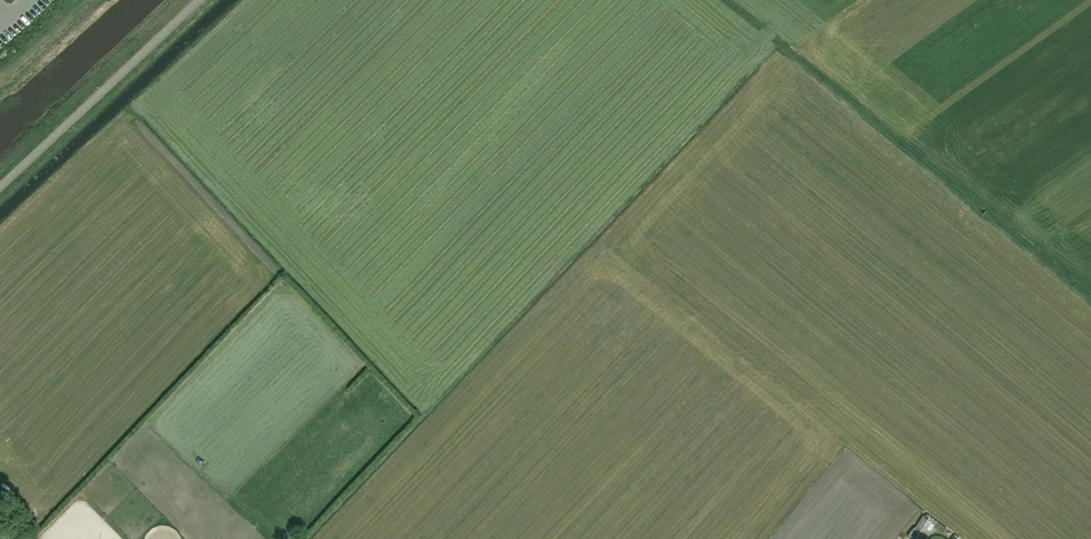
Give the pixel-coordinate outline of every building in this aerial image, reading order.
[(930,523),(927,522),(929,517),(926,515),(911,538),(920,538),(930,523)]
